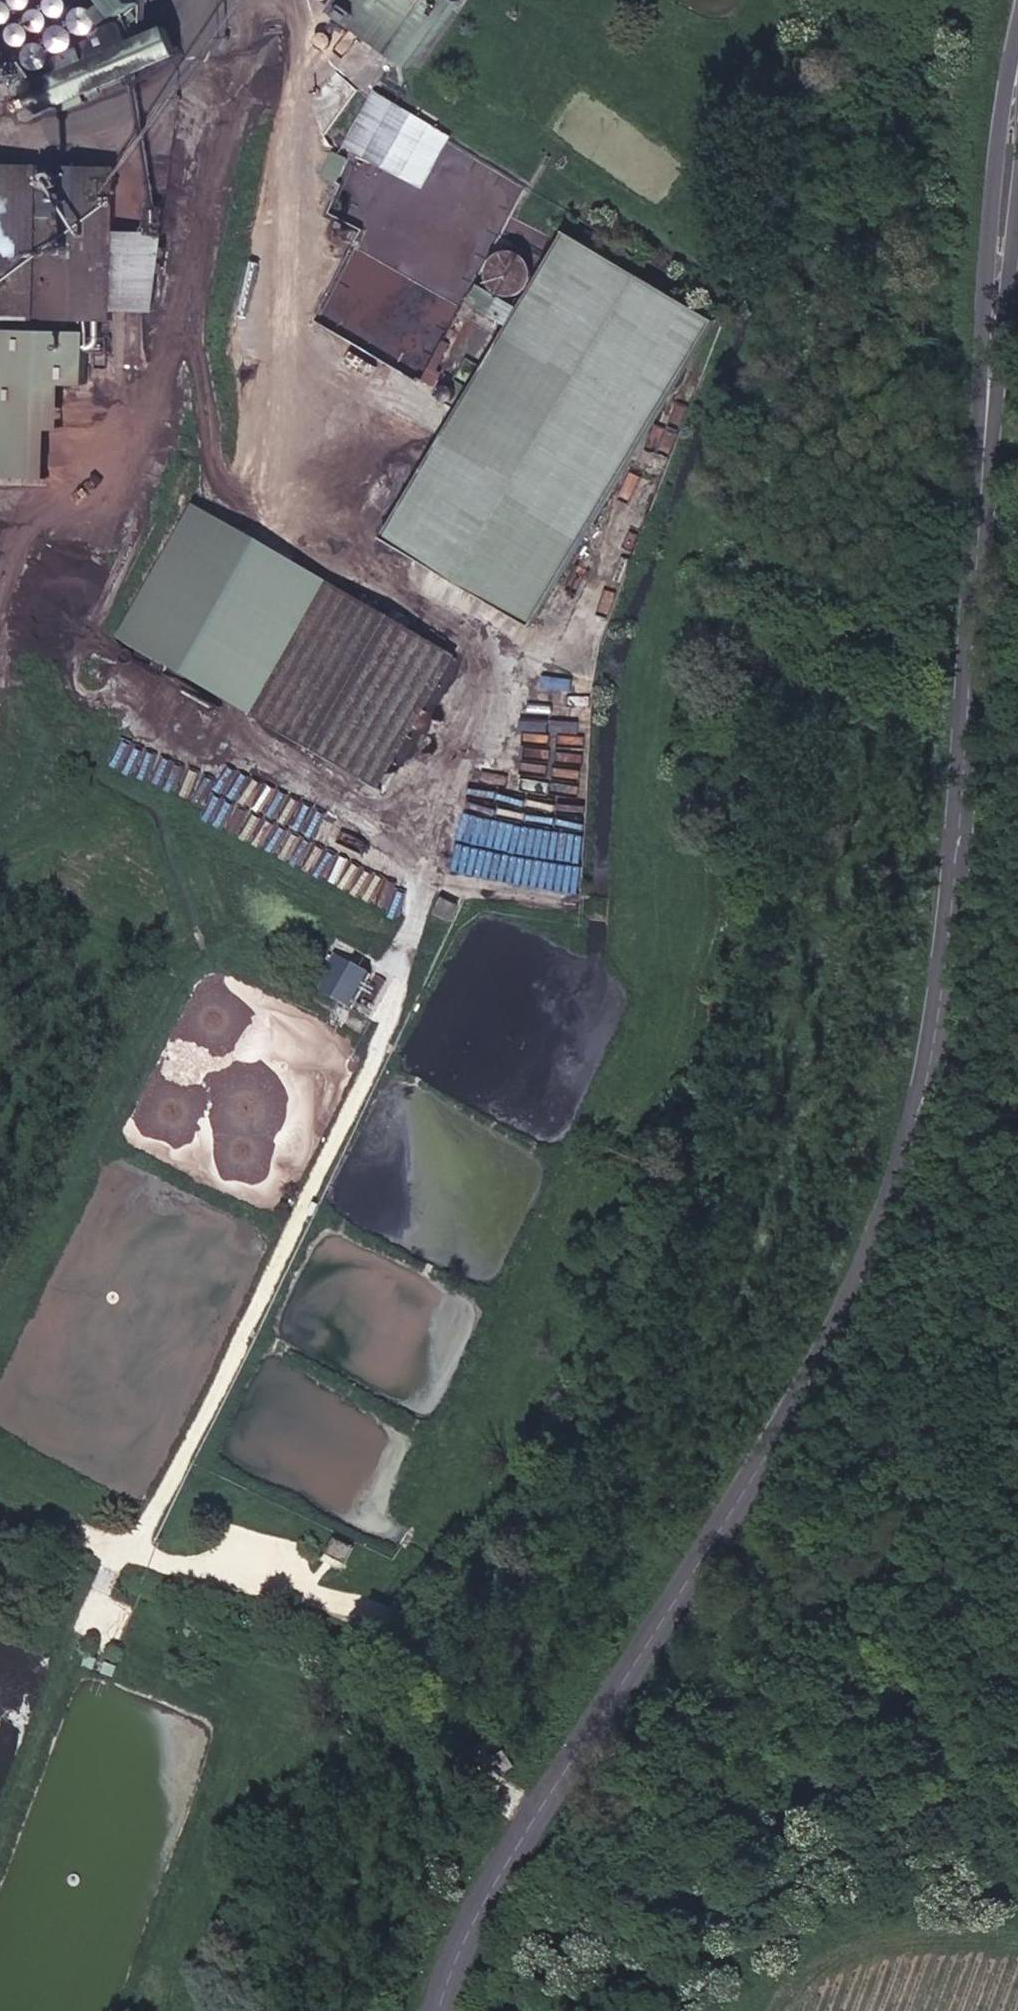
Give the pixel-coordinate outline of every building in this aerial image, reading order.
[(349,16),(409,56),(446,0),(359,0),(349,16)] [(69,105),(72,109),(190,60),(189,57),(174,29),(56,78),(69,105)] [(371,88),(343,145),(426,185),(454,129),(371,88)] [(342,182),(330,211),(367,227),(380,195),(342,180),(352,157),(333,149),(322,174),(342,182)] [(44,157),(0,157),(0,311),(34,313),(120,320),(121,308),(165,310),(171,233),(128,229),(132,158),(44,157)] [(366,229),(315,318),(422,378),(431,363),(448,372),(483,310),(465,300),(461,306),(382,262),(388,251),(389,251),(393,244),(366,229)] [(560,626),(733,316),(580,231),(407,540),(560,626)] [(514,334),(520,323),(478,301),(487,283),(481,279),(470,301),(491,312),(487,320),(514,334)] [(7,474),(74,475),(75,426),(85,426),(86,382),(107,382),(108,344),(64,343),(64,326),(9,325),(7,474)] [(467,651),(207,501),(124,647),(382,797),(467,651)] [(481,888),(585,890),(586,829),(482,827),(481,888)] [(369,1010),(383,970),(349,959),(335,998),(369,1010)]
